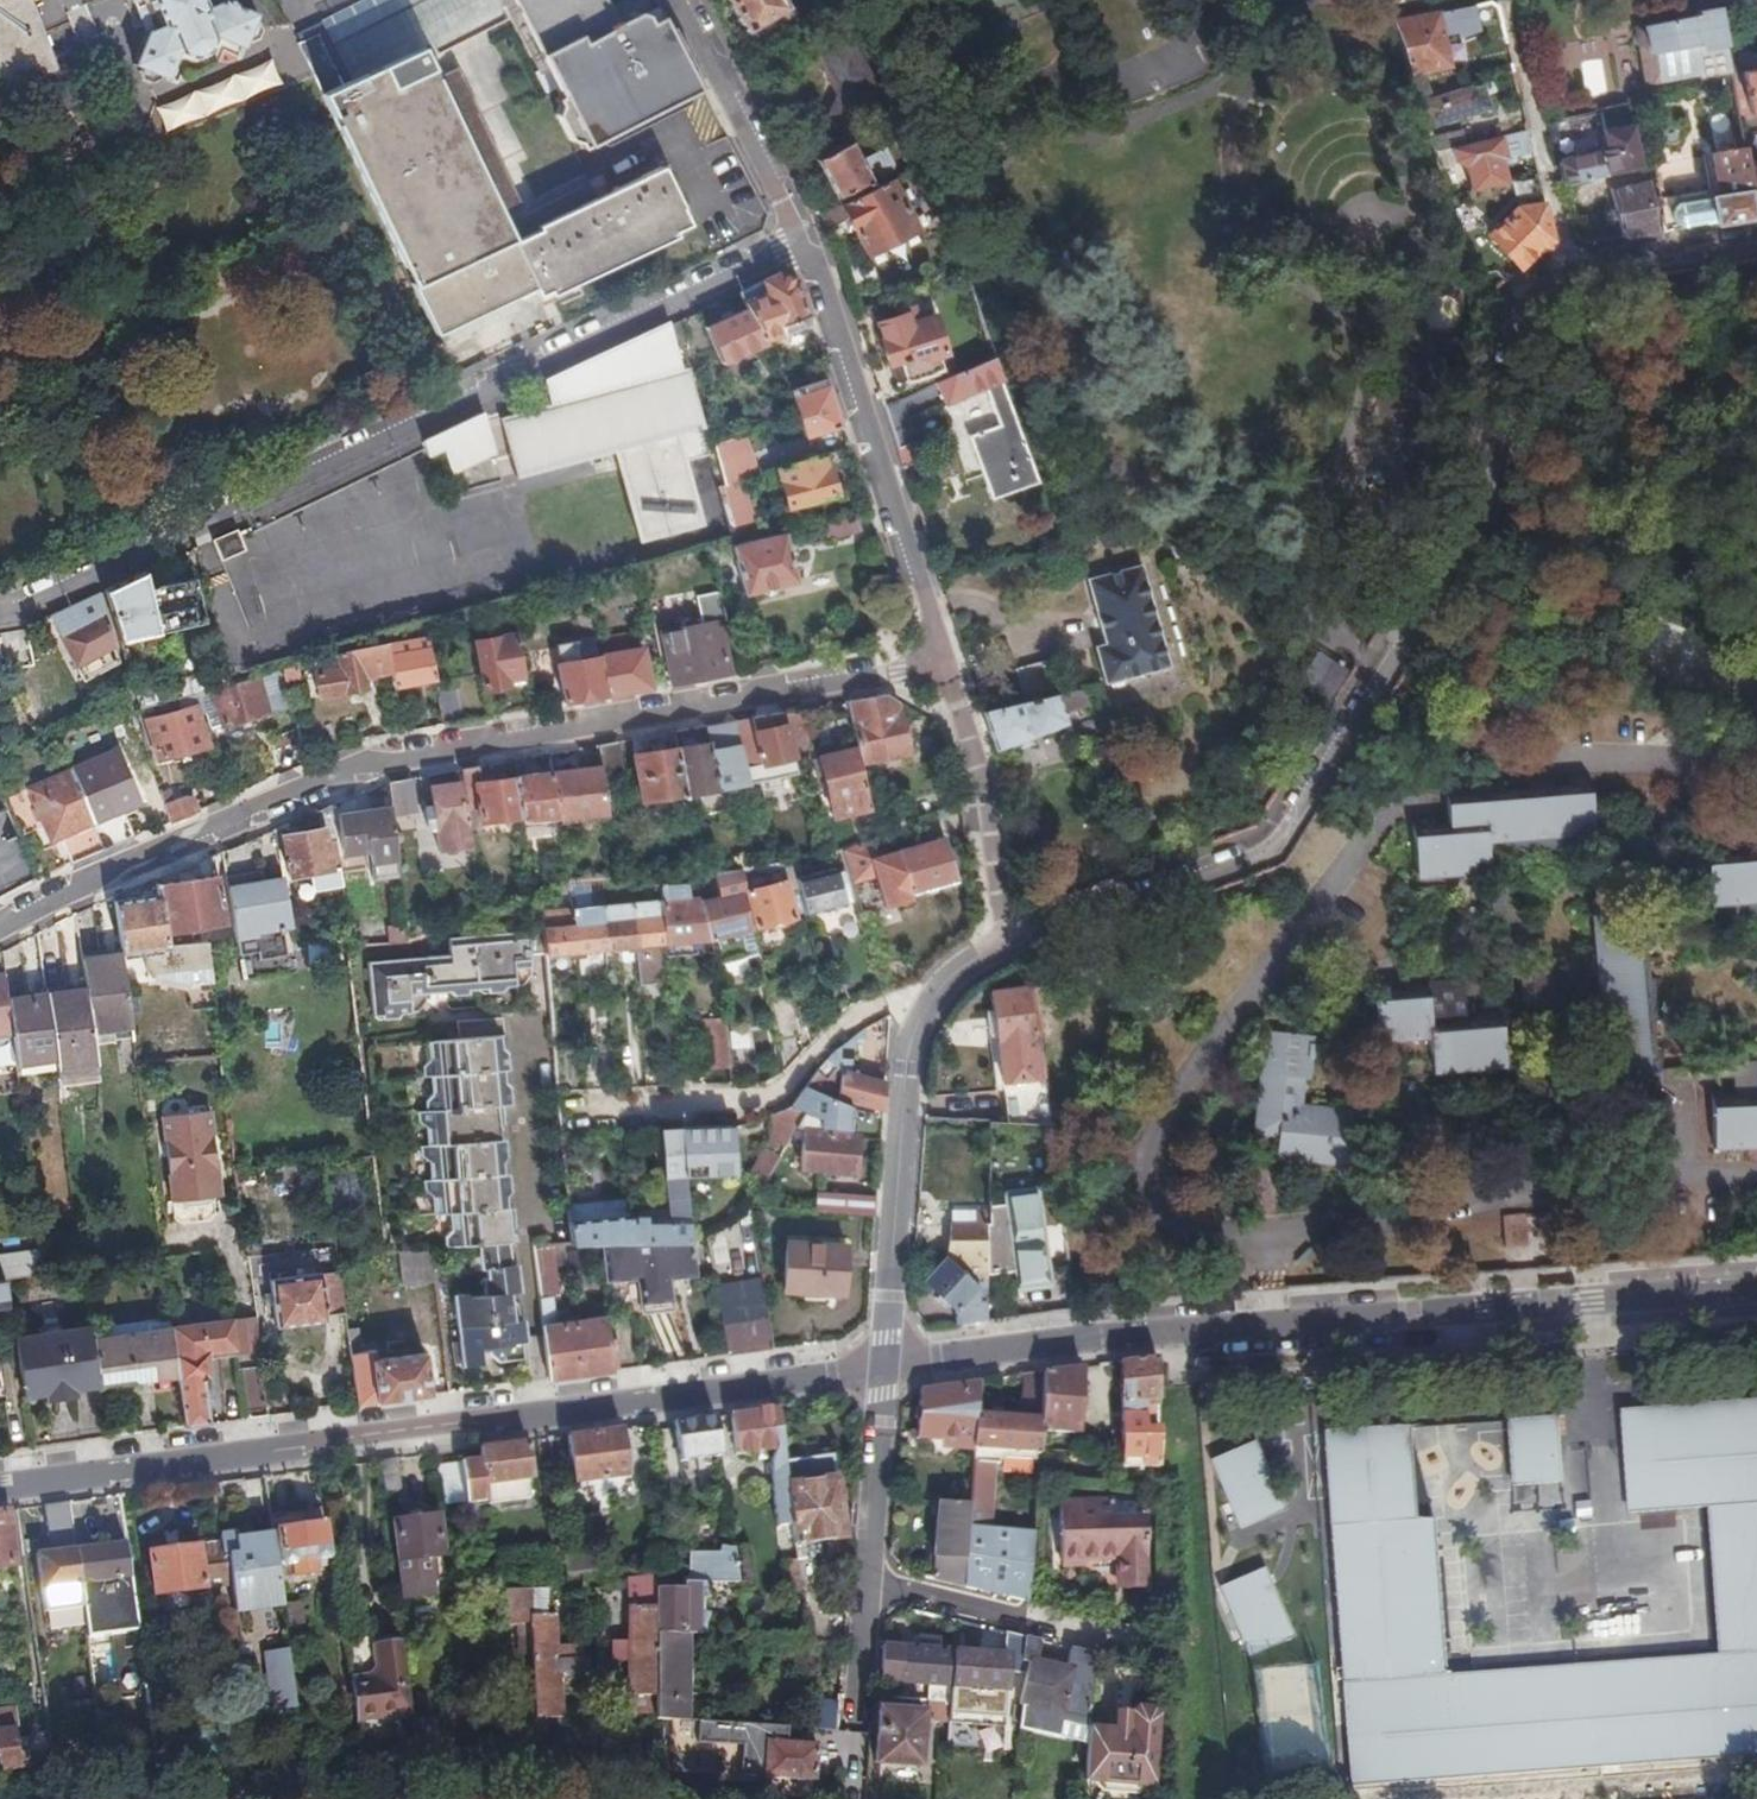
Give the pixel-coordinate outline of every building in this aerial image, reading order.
[(6,91),(59,69),(33,0),(0,0),(0,74),(6,91)] [(147,34),(134,63),(141,67),(139,70),(142,79),(152,83),(160,80),(161,76),(168,78),(181,50),(195,57),(209,51),(215,37),(243,47),(245,40),(250,41),(259,38),(262,28),(258,20),(254,19),(257,12),(227,2),(227,0),(134,0),(147,34)] [(583,149),(682,97),(699,88),(702,86),(665,13),(648,21),(644,14),(636,11),(615,22),(604,0),(512,0),(562,97),(558,100),(561,106),(558,115),(571,140),(580,142),(583,149)] [(748,30),(788,7),(784,0),(729,0),(748,30)] [(1646,83),(1693,75),(1694,83),(1731,74),(1732,74),(1718,1),(1695,6),(1696,16),(1636,26),(1646,83)] [(1394,21),(1409,72),(1447,65),(1441,36),(1456,32),(1457,38),(1480,31),(1475,5),(1437,12),(1397,20),(1394,21)] [(329,29),(299,42),(437,331),(535,285),(539,294),(551,288),(552,291),(588,274),(587,271),(689,223),(661,165),(537,223),(539,228),(513,240),(421,47),(353,79),(329,29)] [(809,49),(834,98),(831,105),(873,83),(846,30),(809,49)] [(1604,60),(1579,61),(1580,95),(1604,95),(1604,60)] [(162,133),(278,86),(268,62),(153,109),(162,133)] [(1756,113),(1756,70),(1743,73),(1750,114),(1756,113)] [(1435,97),(1420,102),(1428,127),(1489,108),(1485,94),(1494,91),(1490,79),(1435,97)] [(885,105),(873,83),(831,105),(822,126),(846,137),(855,116),(868,118),(871,112),(885,105)] [(1626,107),(1600,113),(1604,131),(1630,127),(1626,107)] [(1604,131),(1608,152),(1559,163),(1564,186),(1639,168),(1638,166),(1630,127),(1604,131)] [(1462,131),(1431,139),(1435,152),(1465,145),(1462,131)] [(1456,161),(1466,168),(1472,191),(1538,176),(1528,131),(1452,149),(1456,161)] [(1710,191),(1656,199),(1661,232),(1697,226),(1754,217),(1745,160),(1743,149),(1727,152),(1729,150),(1729,146),(1727,143),(1725,141),(1722,140),(1720,140),(1717,142),(1715,144),(1715,148),(1716,150),(1718,153),(1713,154),(1714,162),(1720,196),(1711,197),(1710,191)] [(887,147),(862,159),(853,142),(818,160),(838,198),(892,171),(895,163),(887,147)] [(1714,162),(1706,163),(1710,191),(1711,197),(1720,196),(1714,162)] [(1646,179),(1609,189),(1623,238),(1661,232),(1656,199),(1651,163),(1643,165),(1646,179)] [(891,179),(825,215),(830,230),(851,220),(869,254),(917,230),(900,198),(920,187),(909,170),(891,179)] [(1496,243),(1482,255),(1469,260),(1474,275),(1495,270),(1505,280),(1539,251),(1547,250),(1554,242),(1545,205),(1520,209),(1490,237),(1496,243)] [(778,274),(740,292),(748,309),(763,341),(808,323),(794,280),(778,274)] [(939,357),(946,355),(934,316),(926,319),(924,313),(916,316),(913,308),(904,310),(906,315),(879,323),(884,339),(882,340),(890,366),(892,365),(899,385),(936,373),(935,371),(943,369),(939,357)] [(705,329),(722,365),(764,345),(763,341),(748,309),(705,329)] [(682,370),(670,325),(589,364),(552,381),(558,403),(500,419),(517,478),(617,451),(641,542),(703,525),(686,463),(710,456),(703,427),(688,369),(682,370)] [(993,356),(912,394),(884,405),(905,468),(918,461),(910,442),(923,435),(915,420),(986,388),(999,426),(969,437),(991,499),(1037,482),(993,356)] [(794,399),(798,414),(798,415),(805,438),(841,425),(828,386),(794,399)] [(468,490),(502,480),(482,413),(424,441),(426,449),(429,456),(444,449),(452,473),(463,469),(468,490)] [(746,436),(714,448),(723,487),(725,486),(749,478),(760,474),(746,436)] [(830,467),(825,468),(821,455),(814,456),(813,455),(766,472),(770,487),(781,484),(788,506),(836,493),(830,467)] [(739,530),(764,522),(749,478),(725,486),(739,530)] [(828,540),(861,531),(857,514),(823,523),(828,540)] [(223,561),(247,551),(241,537),(238,530),(214,541),(223,561)] [(746,595),(797,582),(791,556),(789,548),(786,533),(739,546),(733,548),(733,546),(723,549),(725,557),(735,554),(746,595)] [(797,546),(789,548),(791,556),(799,554),(797,546)] [(144,571),(104,590),(120,641),(204,623),(194,578),(148,588),(144,571)] [(1106,686),(1170,670),(1143,571),(1091,584),(1108,650),(1098,652),(1106,686)] [(74,667),(82,681),(120,664),(120,663),(98,593),(50,616),(49,616),(73,667),(74,667)] [(476,642),(482,675),(437,683),(445,725),(491,716),(487,691),(510,687),(508,679),(525,676),(516,621),(495,625),(497,639),(476,642)] [(722,622),(664,632),(672,684),(706,678),(731,673),(722,622)] [(429,637),(416,639),(418,651),(431,648),(429,637)] [(642,637),(598,645),(601,657),(644,649),(642,637)] [(416,639),(388,644),(392,670),(396,687),(436,679),(437,679),(431,648),(418,651),(416,639)] [(366,688),(364,675),(392,670),(388,644),(387,644),(355,649),(337,653),(338,655),(313,662),(319,697),(366,688)] [(644,649),(601,657),(608,695),(636,690),(651,688),(644,649)] [(601,657),(558,665),(565,703),(570,702),(608,695),(601,657)] [(1303,681),(1327,696),(1343,672),(1319,657),(1303,681)] [(1056,661),(1018,670),(1026,703),(1064,694),(1056,661)] [(282,670),(259,677),(230,685),(212,690),(200,693),(211,729),(293,708),(282,670)] [(1026,703),(983,713),(995,751),(1068,725),(1064,715),(1089,704),(1083,689),(1064,694),(1026,703)] [(209,747),(200,716),(206,714),(200,693),(178,699),(182,711),(147,721),(158,760),(209,747)] [(865,700),(848,704),(858,752),(861,765),(909,755),(897,701),(880,697),(865,700)] [(798,711),(784,714),(791,745),(805,743),(798,711)] [(749,720),(734,723),(746,770),(794,760),(791,745),(784,714),(749,720)] [(631,741),(634,757),(678,749),(675,733),(639,740),(631,741)] [(617,744),(599,747),(602,769),(604,783),(623,780),(617,744)] [(709,744),(678,749),(686,796),(718,791),(709,744)] [(1102,764),(1104,770),(1119,765),(1114,744),(1098,748),(1101,757),(1094,759),(1096,765),(1102,764)] [(634,757),(642,804),(686,796),(678,749),(634,757)] [(117,752),(71,771),(104,851),(136,838),(114,786),(129,779),(117,752)] [(825,777),(834,819),(872,811),(861,765),(858,752),(821,760),(825,777)] [(821,760),(814,762),(817,779),(825,777),(821,760)] [(474,769),(461,771),(462,784),(464,791),(470,790),(470,784),(476,784),(474,769)] [(602,769),(551,774),(559,819),(559,821),(560,821),(608,816),(604,783),(602,769)] [(49,840),(60,836),(72,864),(104,851),(71,771),(28,789),(49,840)] [(551,775),(516,779),(522,820),(523,823),(559,819),(551,774),(551,775)] [(476,784),(481,825),(522,820),(516,779),(476,784)] [(1401,818),(1401,877),(1476,873),(1474,837),(1582,833),(1580,779),(1436,785),(1437,816),(1401,818)] [(410,780),(389,784),(391,811),(392,818),(414,815),(410,780)] [(434,829),(437,853),(470,849),(464,791),(462,784),(430,788),(432,807),(424,808),(427,830),(434,829)] [(171,790),(160,794),(169,823),(198,811),(194,797),(184,796),(174,800),(171,790)] [(332,872),(327,846),(337,844),(331,809),(317,814),(321,832),(284,839),(291,879),(332,872)] [(370,854),(373,883),(398,881),(392,818),(391,811),(340,819),(346,858),(370,854)] [(842,850),(843,852),(853,884),(877,878),(884,905),(886,909),(911,902),(910,897),(958,884),(945,839),(900,851),(900,853),(877,859),(872,840),(842,850)] [(1695,849),(1697,911),(1756,909),(1756,847),(1695,849)] [(268,862),(223,869),(231,921),(276,913),(268,862)] [(743,869),(727,871),(730,884),(745,882),(743,869)] [(837,872),(797,881),(806,917),(846,908),(837,872)] [(157,888),(159,898),(164,936),(226,927),(219,878),(157,888)] [(786,884),(748,893),(756,929),(794,921),(786,884)] [(748,893),(700,904),(710,941),(717,966),(759,953),(756,929),(748,893)] [(159,898),(114,905),(121,957),(145,954),(147,976),(211,970),(208,946),(166,949),(164,936),(159,898)] [(699,901),(662,905),(666,945),(710,941),(700,904),(699,901)] [(662,905),(632,908),(635,948),(666,945),(662,905)] [(606,910),(603,911),(606,951),(635,948),(632,908),(606,910)] [(1642,1070),(1635,909),(1576,913),(1583,1074),(1642,1070)] [(603,911),(573,914),(576,954),(606,951),(603,911)] [(543,917),(546,957),(548,957),(576,954),(573,914),(543,916),(543,917)] [(527,932),(449,937),(450,954),(370,963),(373,1015),(377,1022),(398,1019),(400,1015),(418,1012),(426,1002),(427,994),(448,992),(453,996),(469,994),(469,991),(476,990),(483,994),(502,992),(506,987),(516,987),(516,969),(531,967),(527,932)] [(657,981),(656,952),(636,953),(637,981),(657,981)] [(9,1076),(16,1066),(8,1005),(3,955),(0,956),(0,1077),(9,1076)] [(81,961),(85,995),(91,1042),(93,1042),(92,1030),(126,1026),(128,1037),(131,1037),(121,957),(81,961)] [(1497,1006),(1525,1004),(1524,974),(1495,975),(1497,1006)] [(28,1002),(8,1005),(16,1066),(16,1067),(55,1062),(47,1000),(44,978),(25,980),(28,1002)] [(1461,981),(1439,982),(1440,1011),(1462,1010),(1461,981)] [(1026,989),(991,995),(1003,1086),(1008,1125),(1044,1127),(1026,989)] [(85,995),(47,1000),(55,1062),(55,1070),(94,1065),(91,1042),(85,995)] [(792,998),(771,1004),(779,1042),(802,1036),(792,998)] [(1482,1038),(1414,1040),(1413,1008),(1358,1009),(1359,1069),(1411,1066),(1412,1099),(1484,1096),(1482,1038)] [(503,1359),(503,1365),(525,1361),(519,1307),(516,1304),(513,1305),(513,1297),(517,1296),(510,1228),(515,1227),(513,1210),(511,1210),(509,1193),(499,1194),(498,1186),(509,1185),(507,1159),(496,1160),(495,1151),(506,1151),(504,1124),(493,1125),(492,1117),(503,1116),(502,1107),(512,1106),(511,1097),(500,1098),(499,1090),(510,1089),(508,1063),(497,1064),(496,1055),(508,1054),(505,1021),(458,1025),(459,1041),(399,1045),(399,1047),(426,1045),(427,1046),(429,1046),(430,1059),(422,1069),(423,1079),(429,1078),(430,1081),(432,1080),(432,1093),(424,1103),(425,1112),(416,1114),(417,1124),(426,1131),(427,1145),(425,1145),(425,1147),(418,1149),(419,1159),(429,1166),(430,1178),(428,1179),(428,1181),(421,1182),(422,1192),(432,1200),(433,1214),(431,1214),(431,1217),(450,1215),(452,1230),(444,1239),(445,1250),(485,1245),(487,1257),(479,1257),(481,1273),(487,1273),(488,1281),(483,1287),(484,1298),(453,1302),(462,1370),(483,1367),(481,1357),(488,1355),(493,1361),(503,1359)] [(702,1023),(704,1071),(730,1069),(727,1028),(726,1021),(702,1023)] [(748,1026),(727,1028),(730,1069),(755,1069),(748,1026)] [(1277,1082),(1283,1082),(1287,1034),(1237,1029),(1232,1073),(1237,1075),(1231,1130),(1253,1132),(1249,1163),(1332,1171),(1339,1114),(1274,1108),(1277,1082)] [(857,1038),(837,1054),(818,1074),(829,1083),(840,1073),(843,1074),(848,1076),(849,1070),(852,1070),(857,1038)] [(829,1083),(818,1074),(792,1110),(805,1116),(836,1126),(844,1102),(840,1101),(843,1074),(840,1073),(829,1083)] [(843,1074),(840,1101),(844,1102),(884,1113),(887,1084),(848,1076),(843,1074)] [(1756,1142),(1756,1106),(1756,1083),(1685,1086),(1687,1144),(1756,1142)] [(186,1116),(161,1119),(171,1204),(176,1203),(176,1205),(182,1209),(206,1207),(211,1200),(211,1199),(218,1198),(208,1114),(204,1114),(203,1108),(185,1111),(186,1116)] [(773,1117),(771,1142),(785,1148),(787,1146),(797,1128),(799,1125),(805,1116),(792,1110),(773,1117)] [(780,1157),(781,1158),(777,1164),(784,1164),(793,1166),(797,1128),(787,1146),(785,1148),(780,1157)] [(804,1172),(856,1177),(860,1136),(861,1132),(824,1128),(823,1133),(808,1132),(804,1172)] [(734,1130),(683,1132),(687,1179),(736,1177),(734,1130)] [(676,1172),(677,1185),(687,1185),(687,1179),(683,1132),(663,1133),(666,1173),(676,1172)] [(573,1139),(564,1140),(565,1153),(573,1152),(573,1139)] [(767,1150),(750,1178),(762,1185),(764,1186),(777,1164),(781,1158),(780,1157),(767,1150)] [(777,1164),(764,1186),(762,1185),(760,1190),(789,1193),(793,1166),(784,1164),(777,1164)] [(878,1198),(823,1194),(822,1212),(877,1216),(878,1198)] [(1021,1293),(1048,1290),(1048,1284),(1052,1284),(1047,1243),(1043,1243),(1042,1230),(1045,1229),(1042,1203),(1038,1203),(1037,1196),(1008,1199),(1008,1207),(992,1209),(992,1224),(989,1224),(988,1275),(988,1276),(1014,1273),(1017,1288),(1021,1288),(1021,1293)] [(558,1227),(539,1229),(541,1249),(550,1249),(574,1246),(572,1225),(570,1197),(556,1197),(558,1227)] [(1501,1213),(1503,1247),(1530,1246),(1528,1212),(1501,1213)] [(955,1213),(954,1226),(977,1226),(978,1214),(955,1213)] [(989,1224),(992,1224),(992,1215),(978,1214),(977,1226),(954,1226),(950,1259),(966,1274),(988,1275),(989,1224)] [(633,1220),(572,1225),(574,1246),(605,1246),(635,1245),(633,1220)] [(690,1220),(633,1220),(635,1245),(691,1244),(690,1220)] [(710,1270),(731,1270),(730,1235),(709,1236),(710,1270)] [(700,1279),(695,1246),(693,1245),(691,1244),(635,1245),(605,1246),(610,1285),(641,1282),(646,1317),(677,1314),(673,1282),(700,1279)] [(845,1297),(848,1248),(788,1244),(785,1293),(845,1297)] [(541,1249),(535,1249),(550,1382),(615,1373),(611,1322),(556,1328),(554,1301),(555,1301),(550,1249),(541,1249)] [(0,1259),(0,1279),(0,1283),(6,1282),(41,1277),(39,1253),(0,1259)] [(386,1259),(389,1289),(435,1285),(432,1254),(386,1259)] [(943,1295),(961,1311),(961,1326),(990,1322),(988,1276),(988,1275),(966,1274),(950,1259),(949,1260),(928,1282),(943,1295)] [(325,1322),(324,1317),(345,1314),(339,1272),(320,1275),(319,1274),(269,1280),(275,1329),(325,1322)] [(9,1308),(6,1282),(0,1283),(0,1309),(9,1308)] [(763,1282),(718,1287),(729,1358),(774,1352),(763,1282)] [(961,1311),(943,1295),(938,1300),(949,1310),(961,1311)] [(256,1320),(232,1323),(237,1358),(260,1355),(256,1320)] [(232,1323),(172,1331),(178,1378),(185,1431),(211,1427),(205,1384),(208,1384),(208,1381),(211,1381),(209,1363),(237,1359),(237,1358),(232,1323)] [(39,1336),(14,1340),(24,1400),(46,1397),(47,1403),(76,1399),(75,1393),(98,1390),(92,1343),(90,1328),(63,1332),(63,1329),(56,1325),(44,1326),(39,1333),(39,1336)] [(149,1335),(92,1343),(98,1390),(99,1396),(113,1394),(112,1387),(178,1378),(172,1331),(171,1325),(148,1328),(149,1335)] [(374,1354),(350,1357),(357,1408),(430,1398),(424,1356),(376,1362),(374,1354)] [(1125,1411),(1125,1468),(1162,1469),(1161,1430),(1147,1430),(1146,1408),(1161,1408),(1159,1361),(1122,1365),(1125,1411)] [(1074,1372),(1049,1375),(1044,1435),(1071,1436),(1070,1444),(1080,1445),(1085,1370),(1074,1372)] [(1002,1418),(980,1417),(977,1453),(998,1454),(1042,1456),(1044,1435),(1049,1375),(1026,1378),(1023,1419),(1002,1418)] [(1005,1381),(982,1384),(980,1417),(1002,1418),(1005,1381)] [(923,1392),(919,1442),(930,1442),(961,1444),(960,1453),(976,1454),(977,1453),(980,1417),(982,1384),(923,1392)] [(1584,1713),(1476,1720),(1473,1676),(1446,1679),(1437,1556),(1418,1558),(1415,1522),(1408,1429),(1325,1435),(1339,1595),(1356,1786),(1756,1755),(1756,1402),(1625,1412),(1628,1447),(1629,1468),(1710,1462),(1713,1506),(1726,1656),(1605,1666),(1580,1668),(1584,1713)] [(775,1508),(777,1530),(794,1527),(785,1467),(778,1411),(732,1418),(737,1459),(776,1454),(772,1470),(775,1508)] [(1515,1484),(1561,1481),(1559,1452),(1556,1417),(1509,1421),(1515,1484)] [(1413,1430),(1414,1447),(1439,1444),(1437,1427),(1413,1430)] [(623,1432),(568,1440),(574,1487),(623,1480),(629,1480),(623,1432)] [(1259,1439),(1212,1459),(1242,1529),(1289,1508),(1259,1439)] [(482,1451),(484,1464),(487,1488),(533,1482),(528,1445),(482,1451)] [(977,1453),(976,1454),(975,1465),(995,1466),(998,1454),(977,1453)] [(836,1461),(785,1467),(794,1527),(799,1562),(803,1593),(811,1647),(846,1650),(848,1618),(822,1616),(815,1560),(826,1559),(824,1544),(845,1542),(836,1461)] [(1710,1462),(1629,1468),(1633,1512),(1713,1506),(1710,1462)] [(398,1463),(378,1466),(382,1497),(401,1495),(398,1463)] [(462,1466),(467,1506),(489,1503),(487,1488),(484,1464),(462,1466)] [(995,1466),(975,1465),(972,1507),(970,1539),(989,1541),(990,1532),(995,1466)] [(249,1539),(250,1551),(274,1549),(269,1512),(248,1514),(246,1502),(228,1504),(233,1541),(249,1539)] [(1061,1506),(1062,1563),(1116,1562),(1117,1587),(1146,1586),(1145,1562),(1148,1562),(1147,1523),(1115,1523),(1114,1505),(1061,1506)] [(935,1570),(929,1570),(925,1581),(966,1590),(970,1539),(972,1507),(939,1506),(935,1570)] [(0,1514),(0,1572),(16,1570),(9,1513),(0,1514)] [(56,1555),(36,1556),(45,1614),(83,1609),(75,1554),(70,1518),(52,1520),(56,1555)] [(443,1560),(438,1519),(394,1525),(405,1602),(432,1599),(431,1585),(445,1584),(442,1560),(443,1560)] [(1434,1521),(1415,1522),(1418,1558),(1437,1556),(1434,1521)] [(329,1560),(324,1527),(277,1533),(281,1566),(284,1569),(294,1567),(295,1579),(319,1576),(317,1564),(326,1562),(329,1560)] [(989,1541),(970,1539),(966,1590),(1029,1605),(1034,1556),(992,1553),(993,1533),(990,1532),(989,1541)] [(193,1544),(151,1549),(152,1557),(195,1552),(193,1544)] [(125,1547),(75,1554),(83,1609),(85,1625),(89,1647),(105,1645),(123,1642),(139,1640),(125,1547)] [(150,1557),(155,1599),(230,1590),(226,1563),(222,1564),(220,1548),(195,1552),(152,1557),(150,1557)] [(656,1592),(657,1637),(659,1637),(689,1639),(698,1640),(709,1619),(701,1618),(700,1604),(706,1602),(703,1586),(740,1587),(735,1553),(719,1551),(718,1561),(691,1557),(689,1587),(682,1588),(682,1592),(656,1592)] [(782,1564),(786,1594),(803,1593),(799,1562),(782,1564)] [(565,1570),(567,1584),(612,1579),(610,1565),(565,1570)] [(1267,1566),(1220,1586),(1250,1656),(1297,1635),(1267,1566)] [(631,1665),(630,1700),(659,1700),(659,1637),(657,1637),(656,1592),(657,1580),(629,1583),(632,1610),(631,1647),(614,1647),(613,1665),(631,1665)] [(508,1629),(532,1627),(533,1661),(533,1663),(558,1663),(558,1662),(583,1662),(583,1652),(558,1652),(557,1619),(547,1619),(547,1593),(502,1593),(507,1630),(508,1629)] [(288,1629),(301,1627),(298,1607),(285,1609),(288,1629)] [(83,1609),(45,1614),(47,1630),(85,1625),(83,1609)] [(532,1627),(508,1629),(511,1660),(533,1661),(532,1627)] [(263,1637),(273,1712),(296,1709),(286,1635),(267,1639),(266,1636),(263,1637)] [(689,1639),(659,1637),(659,1700),(659,1724),(688,1726),(689,1639)] [(1020,1705),(1019,1733),(1060,1740),(1063,1726),(1090,1730),(1090,1728),(1091,1722),(1100,1657),(1072,1650),(1067,1671),(1039,1665),(1044,1644),(1026,1640),(1024,1664),(1030,1665),(1020,1705)] [(107,1659),(103,1659),(108,1699),(135,1695),(129,1655),(124,1655),(123,1642),(105,1645),(107,1659)] [(370,1682),(351,1684),(356,1726),(413,1719),(403,1644),(374,1648),(378,1675),(370,1682)] [(956,1654),(886,1649),(883,1683),(931,1687),(938,1687),(936,1705),(952,1706),(953,1688),(956,1654)] [(1010,1658),(956,1654),(953,1688),(1007,1692),(1010,1658)] [(558,1663),(533,1663),(535,1708),(560,1707),(559,1677),(566,1676),(572,1681),(590,1682),(589,1662),(583,1662),(558,1662),(558,1663)] [(1313,1663),(1253,1670),(1257,1706),(1272,1704),(1275,1725),(1260,1727),(1264,1754),(1311,1748),(1306,1707),(1318,1705),(1313,1663)] [(1580,1668),(1473,1676),(1476,1720),(1584,1713),(1580,1668)] [(938,1687),(931,1687),(930,1704),(936,1705),(938,1687)] [(841,1707),(808,1705),(806,1732),(839,1733),(840,1732),(841,1707)] [(881,1713),(879,1734),(877,1764),(919,1768),(923,1708),(905,1707),(904,1715),(881,1713)] [(0,1712),(0,1774),(31,1769),(30,1761),(20,1754),(13,1710),(0,1712)] [(1117,1732),(1090,1728),(1090,1730),(1087,1765),(1086,1783),(1094,1783),(1101,1793),(1140,1796),(1149,1788),(1157,1789),(1159,1765),(1160,1743),(1161,1738),(1162,1718),(1157,1712),(1139,1710),(1133,1715),(1132,1723),(1118,1721),(1117,1732)] [(1119,1713),(1118,1721),(1132,1723),(1133,1715),(1119,1713)] [(421,1721),(413,1723),(419,1764),(423,1764),(425,1778),(440,1776),(434,1731),(422,1732),(421,1721)] [(744,1729),(700,1726),(698,1747),(743,1750),(744,1729)] [(1063,1726),(1060,1740),(1089,1746),(1090,1730),(1063,1726)] [(817,1784),(818,1749),(796,1748),(789,1748),(788,1748),(770,1746),(771,1730),(744,1729),(743,1750),(741,1779),(817,1784)] [(789,1731),(771,1730),(770,1746),(788,1748),(789,1731)]
